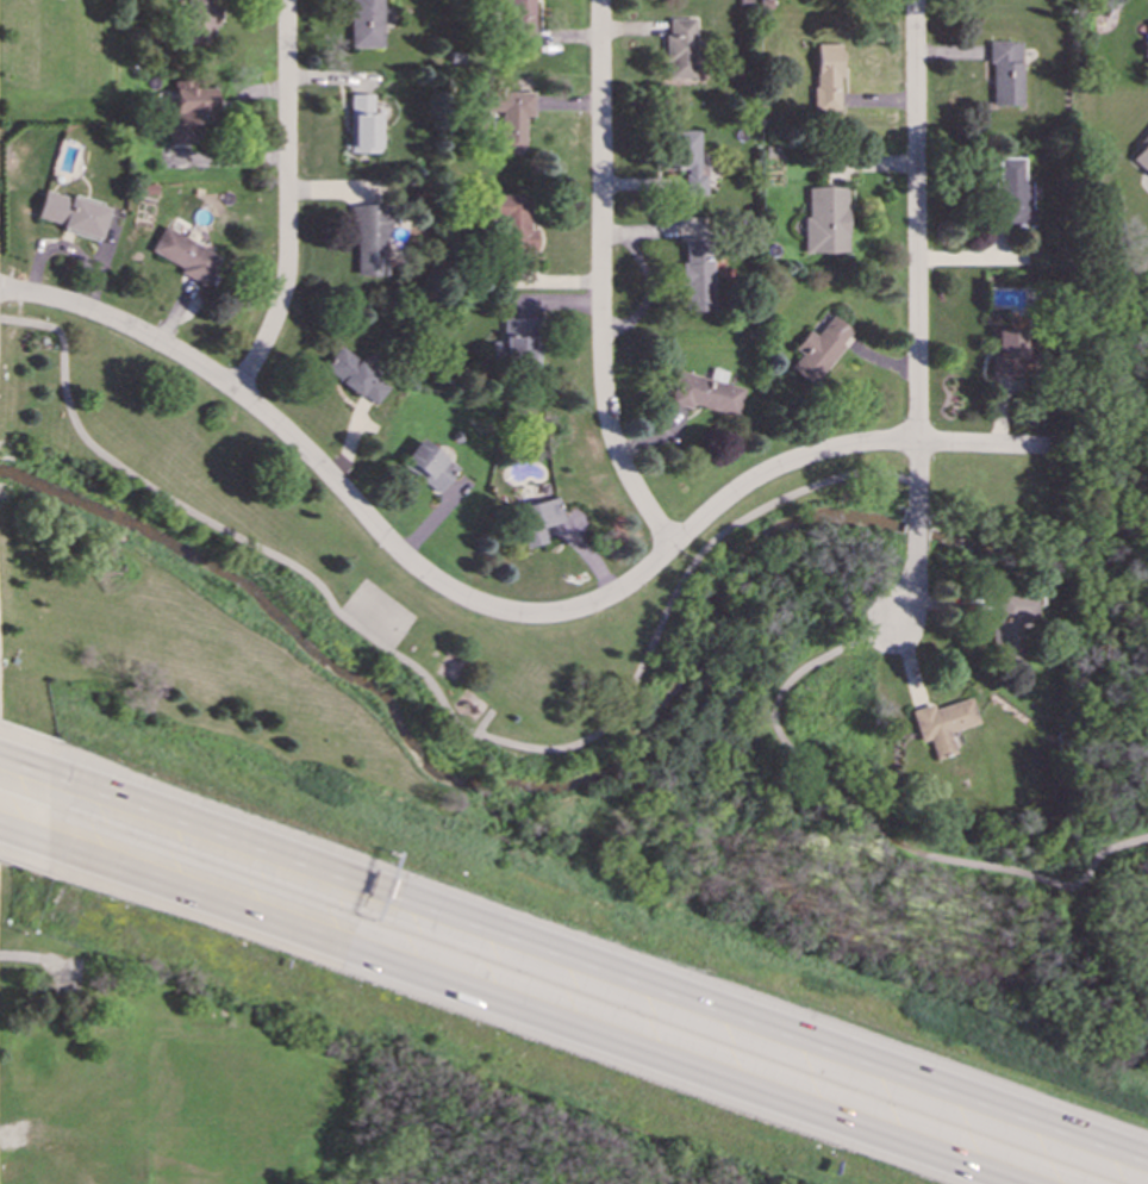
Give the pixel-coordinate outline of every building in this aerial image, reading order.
[(206,32),(216,32),(216,0),(185,0),(186,44),(206,44),(206,32)] [(382,46),(382,0),(349,0),(350,48),(382,46)] [(497,8),(506,8),(506,42),(532,43),(533,0),(497,0),(497,8)] [(695,77),(695,18),(668,17),(668,35),(665,33),(665,62),(669,62),(669,77),(695,77)] [(1021,105),(1022,42),(987,40),(987,62),(992,62),(991,105),(1021,105)] [(840,44),(815,44),(815,110),(840,110),(840,44)] [(213,87),(192,88),(192,80),(173,81),(174,123),(167,123),(167,143),(189,143),(189,125),(206,124),(206,113),(213,113),(213,87)] [(500,152),(524,152),(524,116),(532,116),(532,92),(505,92),(505,88),(479,89),(480,111),(499,111),(500,152)] [(372,93),(349,94),(350,152),(379,152),(379,113),(373,113),(372,93)] [(705,194),(705,167),(699,167),(699,130),(673,130),(673,168),(685,168),(685,194),(705,194)] [(1143,137),(1146,139),(1130,160),(1147,173),(1147,130),(1143,137)] [(1031,225),(1030,181),(1023,181),(1022,157),(994,157),(996,226),(1031,225)] [(804,253),(846,253),(847,187),(805,186),(804,253)] [(99,237),(107,206),(42,189),(35,220),(99,237)] [(529,229),(528,194),(483,194),(485,219),(501,219),(501,251),(536,250),(535,228),(529,229)] [(351,275),(386,275),(386,208),(376,207),(376,205),(352,204),(351,275)] [(202,286),(218,255),(161,226),(149,250),(180,266),(176,273),(202,286)] [(682,239),(684,262),(680,262),(681,311),(711,310),(709,238),(682,239)] [(853,332),(830,314),(813,335),(806,330),(792,348),(799,353),(787,367),(810,385),(853,332)] [(491,342),(491,366),(537,364),(536,317),(500,318),(501,342),(491,342)] [(990,375),(1025,376),(1025,329),(991,329),(990,375)] [(374,406),(389,384),(336,347),(320,368),(374,406)] [(673,370),(667,404),(691,407),(691,406),(736,415),(741,387),(722,384),(724,370),(710,367),(707,378),(673,370)] [(437,492),(456,467),(417,438),(399,463),(437,492)] [(544,543),(541,525),(561,522),(556,497),(513,506),(522,547),(544,543)] [(1019,625),(1034,625),(1034,591),(992,591),(991,659),(1019,660),(1019,625)] [(909,710),(918,742),(928,740),(934,759),(954,753),(948,731),(977,723),(968,697),(932,709),(931,703),(909,710)]
